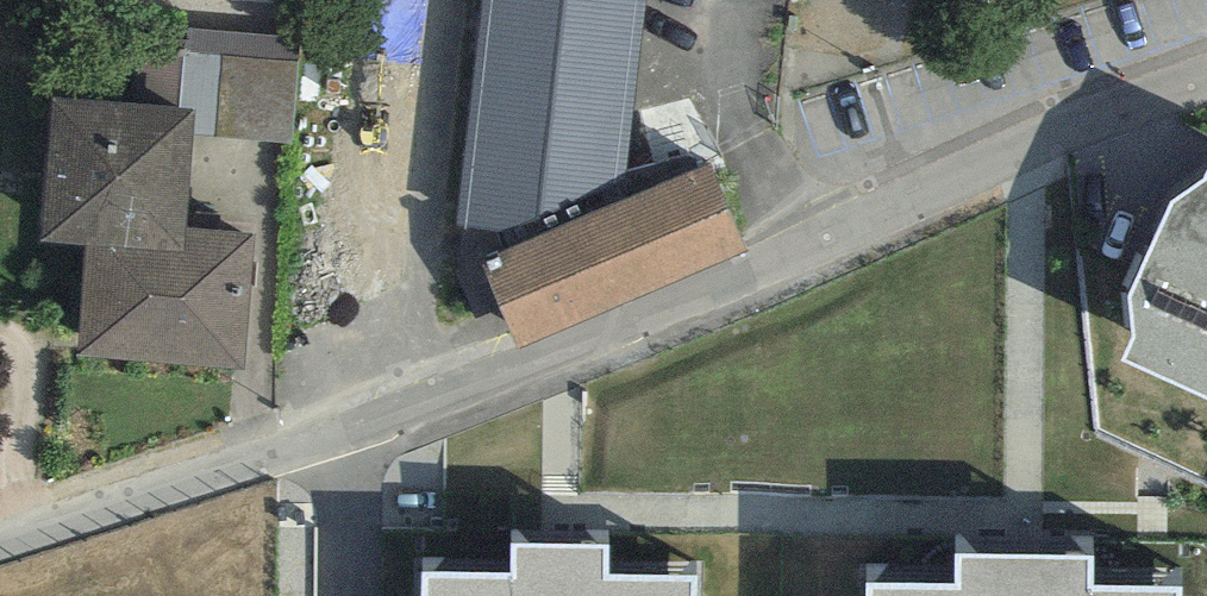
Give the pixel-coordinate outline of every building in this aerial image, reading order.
[(456,224),(528,208),(623,171),(643,0),(481,0),(456,224)] [(298,38),(146,26),(142,70),(147,71),(144,104),(196,108),(194,135),(290,143),(298,38)] [(39,241),(86,244),(77,360),(245,372),(256,234),(185,229),(194,135),(196,108),(144,104),(53,95),(39,241)] [(709,158),(488,256),(523,334),(744,237),(709,158)] [(1205,169),(1173,189),(1130,283),(1134,326),(1125,347),(1206,384),(1206,166),(1205,169)] [(508,535),(507,571),(420,569),(419,595),(701,595),(702,570),(612,569),(612,537),(508,535)] [(957,538),(957,574),(871,574),(870,595),(1180,595),(1180,575),(1093,575),(1093,539),(957,538)]
